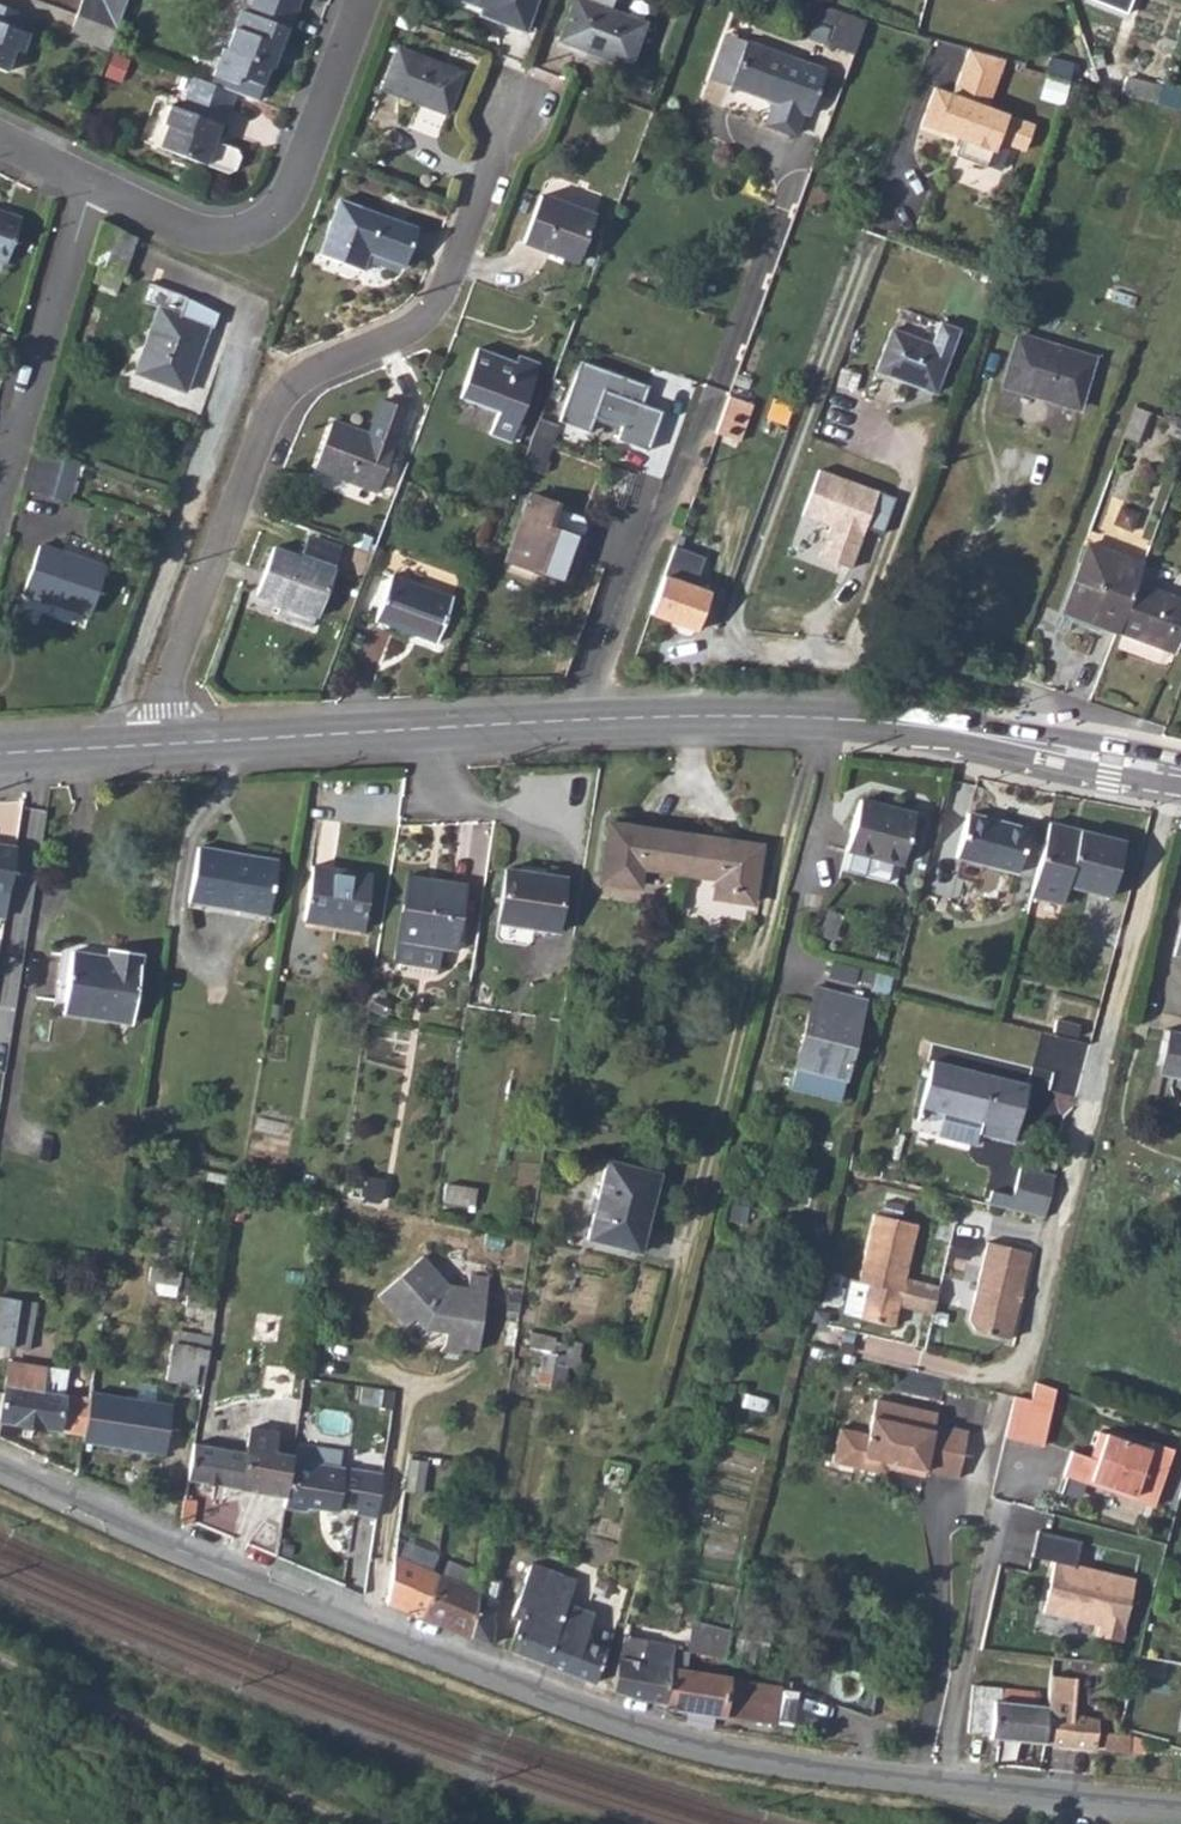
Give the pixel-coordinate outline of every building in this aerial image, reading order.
[(75,14),(113,28),(124,0),(100,0),(99,0),(81,0),(75,14)] [(217,76),(233,82),(236,76),(260,84),(267,66),(270,67),(283,28),(287,29),(292,13),(257,0),(250,0),(245,13),(236,10),(229,28),(237,31),(229,50),(227,49),(217,76)] [(292,13),(297,0),(257,0),(292,13)] [(478,11),(475,18),(520,33),(532,0),(446,0),(478,11)] [(558,41),(627,65),(642,23),(608,12),(612,0),(573,0),(558,41)] [(1091,3),(1129,16),(1134,0),(1092,0),(1091,3)] [(866,16),(812,2),(807,17),(834,26),(827,45),(852,54),(866,16)] [(5,70),(13,49),(21,52),(28,34),(19,31),(25,15),(0,6),(0,69),(5,70)] [(75,14),(68,34),(106,49),(107,45),(113,28),(75,14)] [(711,76),(731,84),(747,38),(727,31),(711,76)] [(747,38),(731,84),(771,98),(764,120),(793,130),(801,108),(807,110),(824,66),(747,38)] [(1003,54),(968,44),(951,91),(933,84),(919,120),(959,135),(953,151),(985,163),(995,136),(1022,146),(1031,121),(985,103),(1003,54)] [(393,53),(378,93),(443,116),(457,75),(393,53)] [(217,76),(214,84),(232,92),(254,100),(260,84),(236,76),(233,82),(217,76)] [(214,84),(192,77),(178,110),(170,107),(163,126),(170,129),(162,149),(201,165),(223,174),(231,171),(235,158),(232,151),(210,142),(217,125),(218,125),(232,92),(214,84)] [(1119,80),(1115,93),(1154,103),(1158,90),(1119,80)] [(537,193),(520,240),(574,259),(592,213),(537,193)] [(338,200),(318,255),(361,270),(367,255),(402,267),(416,229),(338,200)] [(7,260),(22,215),(0,207),(0,258),(7,260)] [(158,311),(134,376),(184,394),(207,329),(178,317),(185,299),(148,285),(141,305),(158,311)] [(901,305),(894,324),(932,336),(938,317),(901,305)] [(891,329),(875,370),(933,393),(957,331),(938,324),(931,344),(891,329)] [(1013,336),(999,386),(1076,405),(1088,355),(1013,336)] [(475,346),(458,395),(497,409),(489,431),(511,439),(540,361),(518,353),(515,360),(475,346)] [(580,360),(558,421),(588,431),(594,415),(621,425),(616,437),(646,448),(660,411),(641,404),(648,384),(580,360)] [(335,411),(317,459),(378,481),(408,399),(384,390),(371,425),(335,411)] [(774,396),(765,419),(772,422),(768,431),(777,435),(787,401),(774,396)] [(730,403),(718,436),(735,443),(747,409),(730,403)] [(537,418),(521,466),(539,473),(557,425),(537,418)] [(31,446),(19,486),(62,500),(77,463),(31,446)] [(880,533),(893,496),(816,468),(799,514),(828,524),(816,556),(847,567),(863,526),(880,533)] [(528,495),(504,559),(566,583),(582,539),(578,537),(582,526),(579,517),(550,507),(551,503),(528,495)] [(276,541),(259,584),(317,605),(333,562),(276,541)] [(42,543),(27,590),(93,609),(108,561),(42,543)] [(1084,544),(1062,605),(1098,620),(1096,625),(1114,633),(1132,583),(1139,564),(1084,544)] [(673,545),(647,613),(673,622),(674,620),(694,627),(707,592),(689,586),(701,555),(673,545)] [(396,563),(380,607),(441,630),(458,585),(396,563)] [(1114,633),(1171,653),(1180,625),(1180,602),(1132,583),(1114,633)] [(1062,605),(1060,611),(1096,625),(1098,620),(1062,605)] [(859,797),(846,845),(901,859),(913,811),(859,797)] [(965,810),(953,852),(1014,868),(1025,825),(965,810)] [(1046,817),(1044,824),(1077,832),(1078,826),(1046,817)] [(1044,824),(1026,892),(1060,900),(1065,881),(1109,892),(1123,839),(1078,826),(1077,832),(1044,824)] [(640,870),(675,876),(683,838),(608,827),(598,881),(636,887),(640,870)] [(10,885),(17,840),(0,837),(0,908),(6,909),(10,885)] [(683,838),(675,876),(715,882),(712,899),(749,905),(758,851),(683,838)] [(201,843),(191,895),(270,909),(279,857),(201,843)] [(312,864),(303,916),(362,926),(371,874),(312,864)] [(506,869),(496,924),(553,934),(563,878),(506,869)] [(408,874),(397,938),(439,945),(455,948),(467,884),(408,874)] [(1030,896),(1028,910),(1060,916),(1062,901),(1030,896)] [(439,945),(397,938),(393,957),(436,964),(439,945)] [(69,951),(61,999),(106,1006),(104,1018),(129,1023),(141,953),(108,947),(107,957),(69,951)] [(812,987),(787,1085),(836,1098),(862,999),(812,987)] [(1052,1016),(1050,1027),(1071,1031),(1073,1021),(1052,1016)] [(1148,1077),(1166,1081),(1163,1093),(1180,1098),(1180,1044),(1157,1038),(1148,1077)] [(930,1057),(918,1103),(978,1119),(975,1131),(1009,1140),(1025,1082),(930,1057)] [(917,1125),(937,1131),(941,1113),(922,1108),(917,1125)] [(607,1159),(585,1236),(635,1250),(657,1172),(607,1159)] [(985,1184),(981,1200),(1037,1213),(1049,1170),(1014,1160),(1006,1190),(985,1184)] [(444,1184),(442,1198),(474,1202),(475,1188),(444,1184)] [(845,1278),(837,1311),(888,1324),(895,1294),(892,1289),(894,1281),(899,1277),(912,1222),(870,1212),(853,1280),(845,1278)] [(1025,1247),(982,1237),(964,1316),(971,1327),(1004,1335),(1025,1247)] [(446,1328),(445,1342),(457,1344),(476,1346),(484,1287),(466,1284),(449,1282),(423,1255),(380,1292),(406,1321),(415,1314),(425,1325),(446,1328)] [(468,1270),(466,1284),(484,1287),(487,1273),(468,1270)] [(25,1349),(30,1320),(14,1318),(16,1299),(0,1296),(0,1345),(25,1349)] [(537,1375),(536,1381),(549,1383),(561,1385),(566,1351),(541,1347),(539,1364),(530,1363),(529,1374),(537,1375)] [(196,1361),(167,1356),(164,1376),(193,1380),(196,1361)] [(1,1421),(83,1435),(89,1397),(62,1392),(65,1367),(7,1360),(1,1392),(0,1392),(0,1428),(1,1421)] [(549,1383),(536,1381),(534,1393),(547,1395),(549,1383)] [(1009,1393),(999,1434),(1038,1442),(1050,1387),(1031,1381),(1027,1397),(1009,1393)] [(83,1435),(82,1440),(163,1453),(171,1405),(90,1392),(89,1397),(83,1435)] [(829,1458),(859,1465),(862,1454),(894,1461),(900,1469),(921,1474),(922,1469),(954,1476),(966,1429),(933,1421),(936,1410),(874,1397),(866,1430),(837,1424),(829,1458)] [(192,1440),(185,1478),(284,1494),(291,1458),(291,1454),(271,1450),(274,1430),(247,1425),(243,1448),(192,1440)] [(1065,1450),(1057,1474),(1084,1482),(1085,1478),(1127,1491),(1126,1495),(1147,1501),(1166,1444),(1145,1437),(1142,1445),(1091,1429),(1084,1456),(1065,1450)] [(862,1454),(859,1465),(883,1470),(884,1466),(900,1469),(894,1461),(862,1454)] [(284,1494),(283,1503),(306,1508),(308,1504),(337,1508),(337,1504),(354,1506),(354,1510),(376,1514),(383,1472),(291,1458),(284,1494)] [(1085,1478),(1084,1482),(1126,1495),(1127,1491),(1085,1478)] [(182,1499),(178,1516),(191,1521),(196,1501),(182,1499)] [(414,1522),(411,1547),(431,1549),(434,1524),(414,1522)] [(1077,1538),(1033,1527),(1027,1553),(1049,1558),(1036,1608),(1091,1622),(1089,1633),(1113,1639),(1130,1578),(1071,1563),(1077,1538)] [(393,1555),(386,1601),(421,1614),(439,1574),(393,1555)] [(518,1617),(506,1648),(539,1660),(563,1599),(572,1576),(526,1559),(508,1613),(518,1617)] [(319,1561),(314,1570),(333,1579),(336,1574),(332,1572),(334,1566),(319,1561)] [(475,1589),(475,1591),(491,1595),(496,1575),(477,1572),(475,1589)] [(475,1589),(439,1574),(421,1614),(467,1631),(475,1591),(475,1589)] [(475,1591),(467,1631),(485,1640),(489,1619),(487,1611),(491,1595),(475,1591)] [(563,1599),(539,1660),(585,1678),(589,1679),(602,1645),(579,1636),(589,1609),(563,1599)] [(712,1626),(689,1620),(684,1647),(686,1647),(705,1651),(712,1626)] [(712,1626),(705,1651),(719,1653),(724,1635),(726,1629),(712,1626)] [(614,1656),(613,1687),(635,1694),(660,1698),(669,1645),(670,1641),(620,1634),(614,1656)] [(724,1635),(719,1653),(746,1660),(749,1650),(751,1641),(724,1635)] [(751,1641),(749,1650),(761,1651),(764,1645),(751,1641)] [(660,1698),(660,1702),(772,1719),(779,1682),(683,1666),(686,1647),(684,1647),(669,1645),(660,1698)] [(1100,1660),(1089,1698),(1115,1706),(1125,1666),(1100,1660)] [(988,1727),(988,1731),(1093,1741),(1097,1715),(1030,1702),(1031,1689),(1031,1686),(974,1676),(966,1723),(988,1727)] [(1103,1725),(1101,1742),(1126,1744),(1128,1727),(1103,1725)] [(1144,1728),(1128,1727),(1126,1744),(1142,1746),(1144,1728)]
